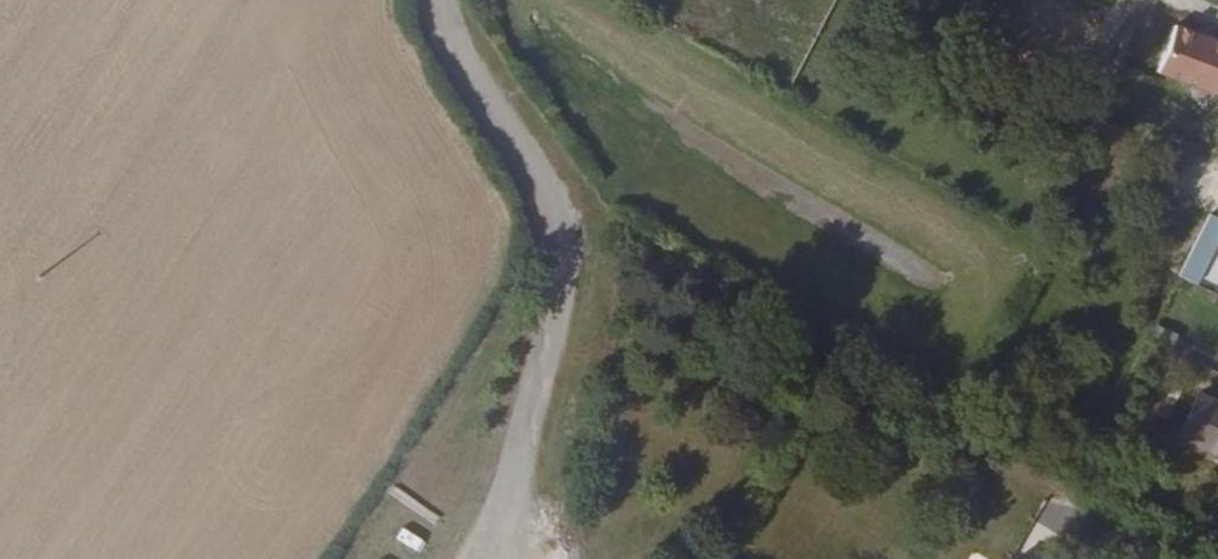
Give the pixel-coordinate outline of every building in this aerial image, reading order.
[(655,0),(635,0),(648,10),(655,0)] [(1132,54),(1151,61),(1163,26),(1144,20),(1132,54)] [(1196,394),(1174,435),(1217,459),(1217,405),(1196,394)]
